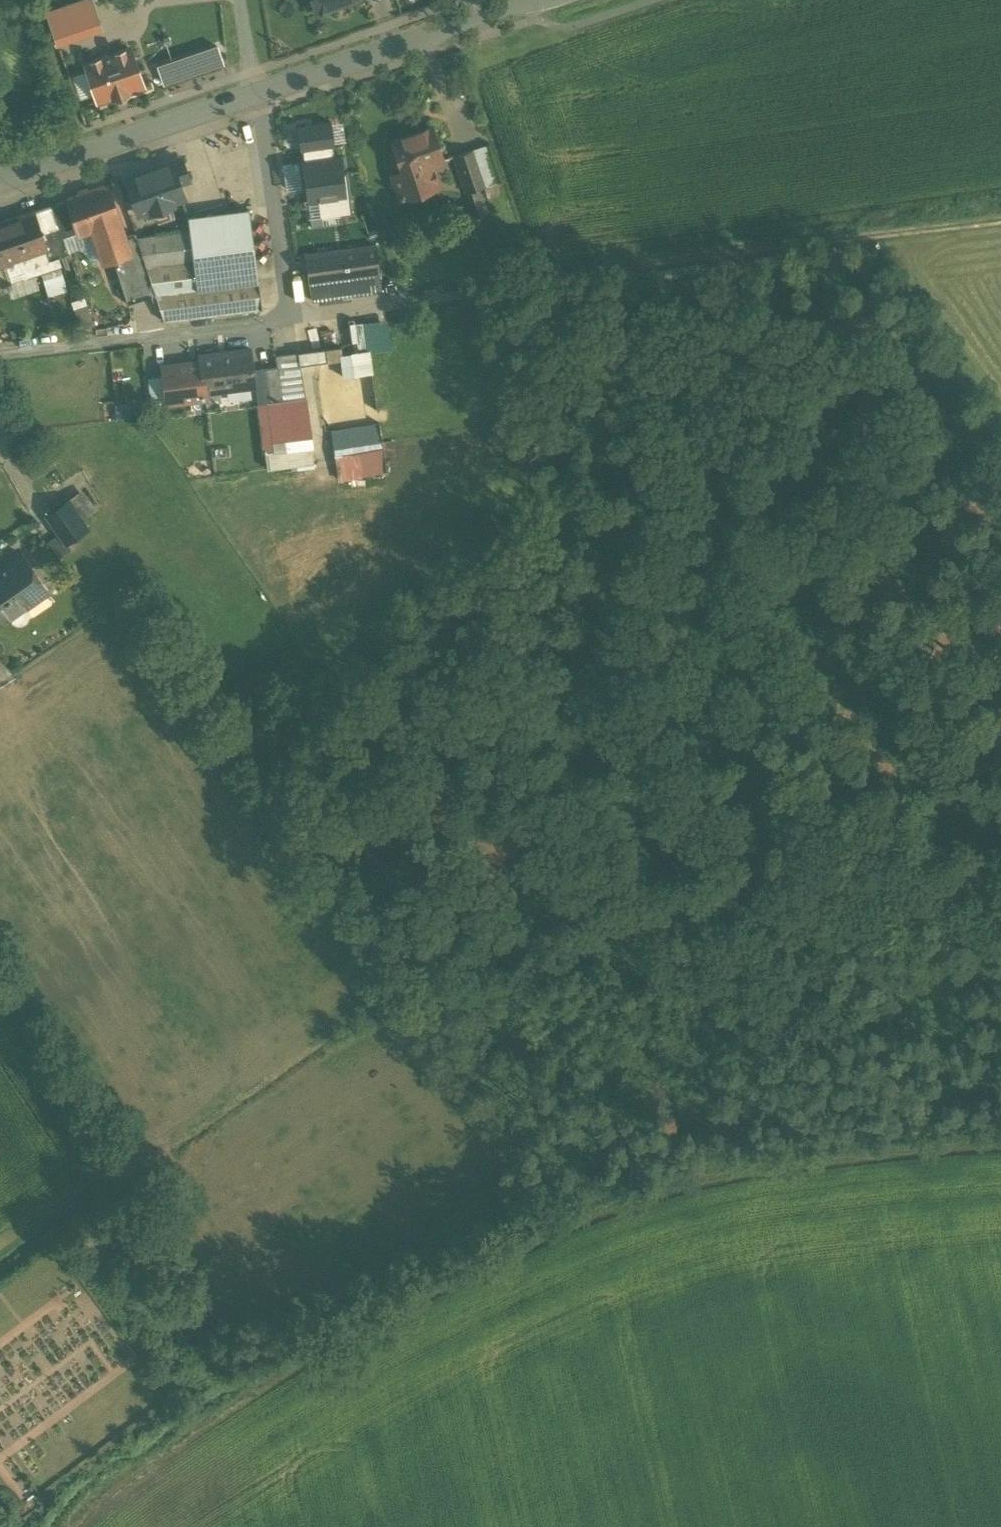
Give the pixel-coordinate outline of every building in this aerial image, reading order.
[(57,45),(102,30),(92,0),(74,0),(45,10),(57,45)] [(314,15),(355,0),(309,0),(314,15)] [(130,44),(86,59),(100,99),(143,84),(130,44)] [(217,44),(157,64),(164,84),(223,64),(217,44)] [(435,108),(388,123),(406,178),(443,166),(436,144),(446,141),(435,108)] [(297,125),(300,149),(333,145),(330,120),(297,125)] [(473,149),(454,155),(466,192),(485,186),(473,149)] [(340,155),(301,160),(306,201),(346,196),(340,155)] [(170,160),(123,175),(137,216),(183,200),(170,160)] [(106,184),(64,199),(75,230),(87,225),(100,264),(111,260),(127,304),(146,297),(106,184)] [(244,199),(185,206),(188,230),(136,236),(165,319),(259,307),(244,199)] [(0,220),(0,264),(49,248),(36,208),(0,220)] [(374,244),(303,254),(310,300),(381,290),(374,244)] [(197,358),(158,362),(163,408),(210,402),(209,392),(256,387),(251,344),(196,350),(197,358)] [(377,347),(358,349),(359,372),(378,371),(377,347)] [(338,426),(342,476),(387,473),(384,423),(338,426)] [(52,510),(68,543),(96,530),(87,511),(96,507),(88,492),(52,510)] [(0,566),(0,623),(5,630),(50,600),(18,554),(0,566)]
